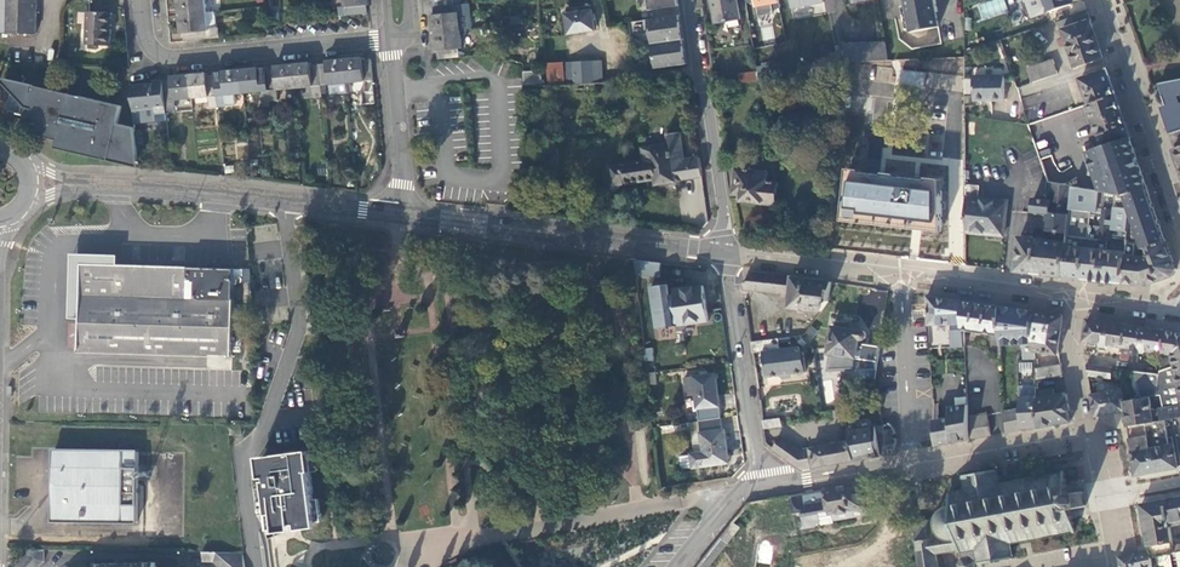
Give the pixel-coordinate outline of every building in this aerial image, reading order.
[(38,0),(0,0),(0,32),(36,33),(37,9),(38,0)] [(179,4),(180,14),(205,12),(204,0),(179,0),(179,4)] [(338,15),(367,12),(366,5),(368,5),(367,0),(344,0),(344,7),(337,7),(338,15)] [(649,11),(679,6),(679,4),(678,0),(647,0),(649,11)] [(749,24),(748,15),(741,16),(738,0),(712,0),(714,8),(716,24),(736,21),(737,26),(749,24)] [(759,15),(772,13),(771,4),(779,2),(778,0),(756,0),(759,15)] [(793,8),(794,15),(832,13),(831,0),(823,0),(823,6),(793,8)] [(907,9),(937,6),(936,0),(906,0),(907,9)] [(977,4),(981,20),(1008,12),(1004,0),(991,0),(977,4)] [(1049,12),(1071,4),(1070,0),(1045,0),(1049,12)] [(277,4),(269,5),(271,23),(279,22),(277,4)] [(454,11),(454,4),(433,7),(434,13),(431,14),(432,23),(433,33),(459,30),(471,28),(469,10),(454,11)] [(938,11),(937,6),(907,9),(911,31),(938,27),(936,12),(938,11)] [(217,27),(215,11),(205,12),(180,14),(182,26),(183,32),(184,32),(185,40),(220,36),(219,26),(217,27)] [(596,31),(593,11),(567,15),(570,35),(583,33),(596,31)] [(1061,30),(1064,29),(1091,20),(1089,11),(1058,22),(1061,30)] [(111,30),(111,13),(87,12),(86,45),(110,46),(111,30)] [(680,16),(645,21),(647,31),(651,31),(657,69),(684,66),(682,54),(686,53),(684,40),(680,41),(679,28),(682,28),(680,16)] [(1098,39),(1091,20),(1064,29),(1068,40),(1077,68),(1105,58),(1098,39)] [(762,41),(774,39),(772,25),(760,27),(762,41)] [(461,48),(459,30),(433,33),(434,43),(435,50),(437,50),(439,59),(459,57),(458,48),(461,48)] [(886,42),(843,45),(846,61),(889,59),(886,42)] [(832,52),(834,69),(845,68),(846,66),(844,51),(832,52)] [(366,103),(375,102),(370,58),(363,59),(363,57),(355,58),(344,59),(347,83),(364,82),(365,93),(366,103)] [(929,71),(901,70),(901,87),(953,88),(953,72),(948,72),(948,59),(930,58),(929,71)] [(331,85),(347,83),(344,59),(335,60),(327,61),(327,63),(319,64),(321,86),(331,85)] [(1029,68),(1034,82),(1060,74),(1055,59),(1029,68)] [(313,97),(322,96),(321,86),(319,64),(312,64),(311,62),(302,63),(293,64),(296,88),(312,86),(313,97)] [(601,62),(546,65),(548,86),(603,83),(601,62)] [(278,90),(296,88),(293,64),(283,65),(275,66),(275,68),(267,69),(270,101),(279,100),(278,90)] [(262,102),(270,101),(267,69),(259,70),(259,67),(252,68),(241,69),(243,93),(261,91),(262,102)] [(235,94),(243,93),(241,69),(229,70),(224,71),(224,74),(216,74),(219,106),(236,104),(235,94)] [(1082,79),(1090,103),(1117,94),(1112,80),(1109,70),(1082,79)] [(543,72),(525,73),(526,87),(544,86),(543,72)] [(758,72),(733,76),(734,82),(759,79),(758,72)] [(212,107),(219,106),(216,74),(208,75),(208,73),(200,74),(189,75),(191,98),(211,96),(212,107)] [(732,74),(714,76),(715,85),(734,82),(733,76),(732,74)] [(174,100),(191,98),(189,75),(178,76),(172,77),(172,79),(164,79),(167,113),(176,112),(174,100)] [(1006,87),(1005,76),(976,78),(977,102),(1006,100),(1006,87)] [(31,117),(25,115),(23,123),(35,125),(40,127),(39,136),(53,138),(56,142),(54,148),(108,161),(108,159),(122,162),(128,163),(133,163),(140,163),(136,128),(118,123),(122,106),(3,77),(2,82),(13,94),(27,108),(32,109),(31,117)] [(135,84),(132,84),(135,119),(140,119),(159,117),(159,114),(167,113),(164,79),(153,80),(153,82),(146,83),(135,84)] [(1161,84),(1168,105),(1166,106),(1168,111),(1164,112),(1172,134),(1179,131),(1179,80),(1161,84)] [(348,95),(365,93),(364,82),(347,83),(348,95)] [(348,95),(347,83),(331,85),(332,96),(348,95)] [(9,112),(17,113),(25,115),(31,117),(32,109),(27,108),(13,94),(10,106),(9,112)] [(1132,137),(1117,94),(1090,103),(1089,104),(1104,147),(1132,137)] [(684,180),(703,177),(701,160),(685,162),(680,134),(668,135),(670,146),(643,150),(645,162),(610,168),(612,179),(609,183),(607,185),(607,187),(608,188),(609,190),(611,191),(615,190),(619,186),(657,180),(658,186),(677,183),(676,181),(684,180)] [(1089,150),(1103,190),(1126,194),(1149,187),(1143,171),(1132,137),(1104,147),(1098,149),(1095,142),(1085,146),(1087,151),(1089,150)] [(753,202),(776,204),(779,182),(768,180),(769,171),(728,166),(731,193),(742,195),(742,200),(753,202)] [(943,180),(846,170),(841,221),(942,231),(943,180)] [(956,184),(967,184),(967,173),(956,174),(956,180),(956,184)] [(1051,200),(1047,200),(1036,199),(1034,212),(1049,214),(1046,240),(1046,242),(1067,244),(1071,208),(1073,186),(1053,183),(1051,200)] [(980,186),(967,184),(967,226),(978,228),(991,229),(991,234),(1005,235),(1008,201),(979,198),(980,186)] [(1130,205),(1131,219),(1128,242),(1143,244),(1144,248),(1167,241),(1149,187),(1126,194),(1130,205)] [(1067,244),(1086,246),(1082,277),(1102,280),(1123,282),(1128,242),(1131,219),(1130,205),(1126,194),(1103,190),(1101,190),(1100,198),(1094,198),(1092,210),(1071,208),(1067,244)] [(1021,237),(1017,271),(1025,272),(1064,276),(1067,244),(1046,242),(1046,240),(1021,237)] [(1177,270),(1167,241),(1144,248),(1143,244),(1128,242),(1123,282),(1134,283),(1147,285),(1174,276),(1177,270)] [(1082,277),(1086,246),(1067,244),(1064,276),(1072,276),(1082,277)] [(634,274),(658,276),(660,262),(635,260),(634,274)] [(236,354),(239,268),(160,266),(122,264),(86,263),(84,317),(83,350),(236,354)] [(792,308),(823,312),(831,301),(834,282),(813,280),(771,275),(755,273),(745,283),(745,287),(793,293),(792,308)] [(704,303),(701,286),(672,289),(677,324),(706,320),(704,303)] [(931,348),(966,346),(965,329),(964,302),(928,296),(931,348)] [(994,353),(1004,353),(1004,343),(1003,307),(982,304),(964,302),(965,329),(993,334),(994,353)] [(1004,343),(1020,343),(1018,309),(1003,307),(1004,343)] [(1036,351),(1036,343),(1034,311),(1026,310),(1018,309),(1020,343),(1025,343),(1026,360),(1037,359),(1036,351)] [(1036,351),(1061,355),(1062,342),(1065,316),(1050,314),(1034,311),(1036,343),(1036,351)] [(1087,354),(1123,359),(1125,347),(1128,325),(1089,319),(1087,347),(1087,354)] [(834,325),(830,352),(857,356),(861,338),(863,338),(865,338),(866,337),(867,336),(867,334),(867,332),(864,331),(834,325)] [(1165,353),(1167,331),(1147,328),(1128,325),(1125,347),(1141,349),(1143,353),(1147,353),(1148,351),(1150,351),(1165,353)] [(1176,367),(1179,366),(1179,333),(1167,331),(1165,353),(1162,367),(1175,362),(1176,367)] [(763,351),(780,349),(779,338),(753,341),(754,352),(763,351)] [(653,345),(644,346),(646,364),(655,364),(653,345)] [(800,346),(780,349),(763,351),(765,365),(767,377),(807,371),(805,350),(800,351),(800,346)] [(1139,362),(1141,349),(1125,347),(1123,359),(1139,362)] [(1090,376),(1113,378),(1114,368),(1088,364),(1089,367),(1090,376)] [(1063,366),(1037,368),(1037,380),(1065,378),(1063,366)] [(1149,397),(1148,397),(1141,399),(1139,399),(1126,402),(1127,411),(1128,419),(1130,427),(1166,420),(1179,417),(1179,366),(1176,367),(1162,371),(1161,373),(1158,395),(1161,409),(1151,411),(1149,397)] [(657,380),(656,369),(646,370),(648,381),(657,380)] [(1149,397),(1158,395),(1161,373),(1135,370),(1141,399),(1148,397),(1149,397)] [(695,393),(699,421),(721,418),(720,405),(716,373),(684,376),(686,394),(695,393)] [(1038,386),(1021,386),(1021,399),(1038,397),(1038,386)] [(1136,387),(1124,389),(1126,402),(1139,399),(1136,387)] [(841,389),(830,391),(834,408),(844,407),(841,389)] [(988,403),(975,389),(969,394),(982,408),(988,403)] [(1124,389),(1093,395),(1097,416),(1103,415),(1118,413),(1127,411),(1126,402),(1124,389)] [(1040,392),(1040,399),(1055,398),(1054,391),(1040,392)] [(1038,397),(1021,399),(1022,409),(1022,429),(1039,427),(1038,399),(1038,397)] [(1040,399),(1038,399),(1039,427),(1048,425),(1073,421),(1068,397),(1055,398),(1040,399)] [(950,408),(951,422),(970,418),(970,416),(970,410),(969,404),(950,408)] [(982,408),(970,410),(970,416),(983,414),(982,408)] [(1022,409),(1006,412),(1007,433),(1022,429),(1022,409)] [(971,439),(991,435),(989,414),(983,414),(970,416),(970,418),(971,439)] [(724,429),(722,417),(721,418),(699,421),(700,433),(701,433),(701,432),(724,429)] [(781,423),(780,417),(763,419),(764,426),(781,423)] [(946,422),(936,424),(937,445),(971,439),(970,418),(951,422),(946,423),(946,422)] [(1169,437),(1166,420),(1130,427),(1137,474),(1157,471),(1179,467),(1174,436),(1169,437)] [(690,422),(692,434),(700,433),(699,421),(690,422)] [(895,439),(894,435),(897,432),(892,423),(884,424),(886,435),(889,450),(896,449),(899,439),(895,439)] [(884,424),(848,431),(850,441),(852,441),(855,459),(871,456),(882,454),(879,436),(886,435),(884,424)] [(726,446),(724,429),(701,432),(701,433),(703,451),(694,452),(691,452),(693,467),(728,462),(726,446)] [(700,433),(692,434),(694,452),(703,451),(701,433),(700,433)] [(879,436),(882,454),(890,453),(889,450),(886,435),(879,436)] [(782,438),(775,449),(794,463),(802,469),(855,459),(852,441),(850,441),(799,450),(782,438)] [(137,522),(137,448),(55,448),(54,522),(137,522)] [(313,450),(260,459),(274,544),(327,536),(313,450)] [(1076,530),(1073,513),(1088,510),(1084,488),(1069,490),(1066,473),(1002,484),(999,469),(964,476),(967,490),(965,490),(965,491),(950,494),(953,507),(949,508),(946,510),(944,512),(942,515),(940,518),(939,520),(938,522),(937,526),(937,529),(938,532),(939,536),(941,540),(944,543),(947,546),(950,547),(954,548),(957,549),(961,549),(963,558),(959,565),(960,566),(975,566),(974,562),(979,561),(979,563),(1014,557),(1011,543),(1076,530)] [(864,495),(862,481),(790,494),(793,513),(802,512),(805,525),(821,522),(822,525),(834,523),(834,520),(832,513),(864,507),(870,507),(868,494),(864,495)] [(1167,500),(1171,525),(1179,524),(1179,497),(1167,500)] [(1153,556),(1171,553),(1175,553),(1174,546),(1171,525),(1167,500),(1154,502),(1143,505),(1148,533),(1152,552),(1153,556)] [(864,507),(832,513),(834,520),(865,514),(864,507)] [(924,566),(939,566),(937,553),(961,549),(957,549),(954,548),(950,547),(947,546),(944,543),(941,540),(939,536),(938,532),(937,529),(937,526),(938,522),(939,520),(916,524),(924,566)] [(17,566),(39,566),(44,562),(44,549),(28,549),(28,555),(17,566)] [(1175,553),(1171,553),(1173,566),(1179,566),(1179,551),(1175,553)] [(222,566),(246,566),(245,555),(244,552),(206,552),(206,561),(216,561),(222,566)] [(1153,556),(1152,552),(1135,555),(1121,557),(1123,566),(1155,566),(1153,556)] [(1158,557),(1160,566),(1172,566),(1169,555),(1158,557)]
